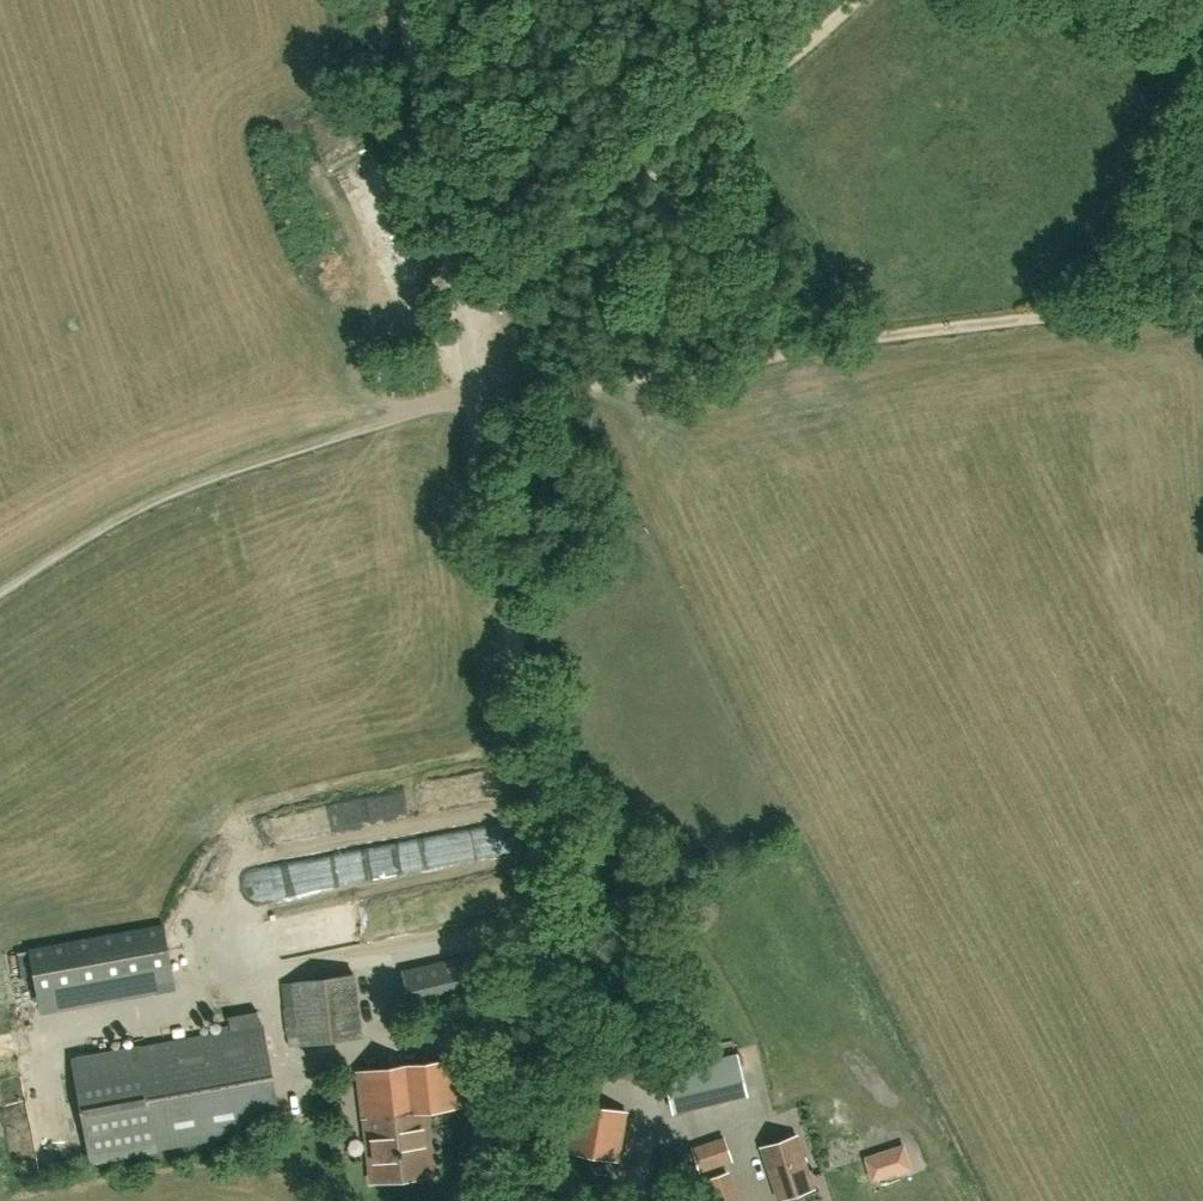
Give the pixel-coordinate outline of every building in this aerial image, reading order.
[(383,242),(370,248),(379,270),(392,264),(383,242)] [(363,780),(234,804),(241,847),(367,824),(363,804),(367,803),(363,780)] [(380,844),(232,869),(235,889),(383,864),(380,844)] [(394,886),(338,896),(344,925),(400,915),(394,886)] [(413,1008),(482,992),(473,953),(404,969),(413,1008)] [(288,1045),(362,1036),(354,972),(281,980),(288,1045)] [(231,1029),(260,1024),(257,1010),(228,1015),(231,1029)] [(73,1058),(91,1159),(281,1124),(263,1023),(260,1024),(231,1029),(73,1058)] [(674,1112),(746,1095),(736,1055),(664,1072),(674,1112)] [(432,1172),(424,1108),(463,1106),(457,1058),(357,1070),(362,1117),(365,1116),(372,1179),(432,1172)] [(566,1151),(618,1160),(626,1112),(575,1103),(566,1151)] [(778,1198),(812,1187),(794,1134),(760,1146),(778,1198)] [(731,1159),(724,1138),(692,1149),(699,1170),(731,1159)] [(902,1144),(864,1156),(872,1179),(897,1171),(897,1173),(910,1169),(902,1144)] [(724,1173),(703,1180),(710,1200),(734,1200),(724,1173)]
